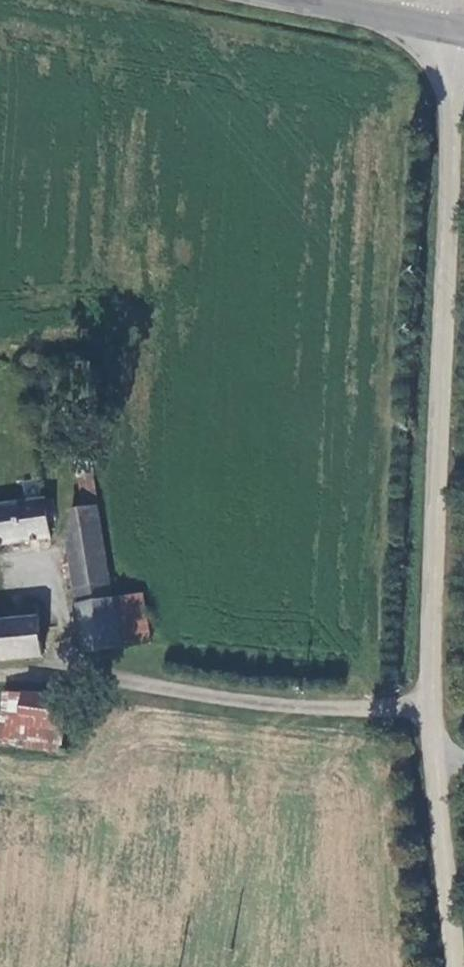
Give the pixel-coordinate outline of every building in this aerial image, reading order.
[(46,499),(0,505),(0,545),(51,538),(46,499)] [(112,595),(100,507),(71,511),(73,530),(67,531),(84,652),(120,647),(112,595)] [(112,595),(120,647),(149,643),(141,592),(112,595)] [(42,655),(35,603),(10,606),(12,621),(0,623),(0,660),(42,655)] [(66,730),(69,699),(21,694),(17,726),(66,730)]
